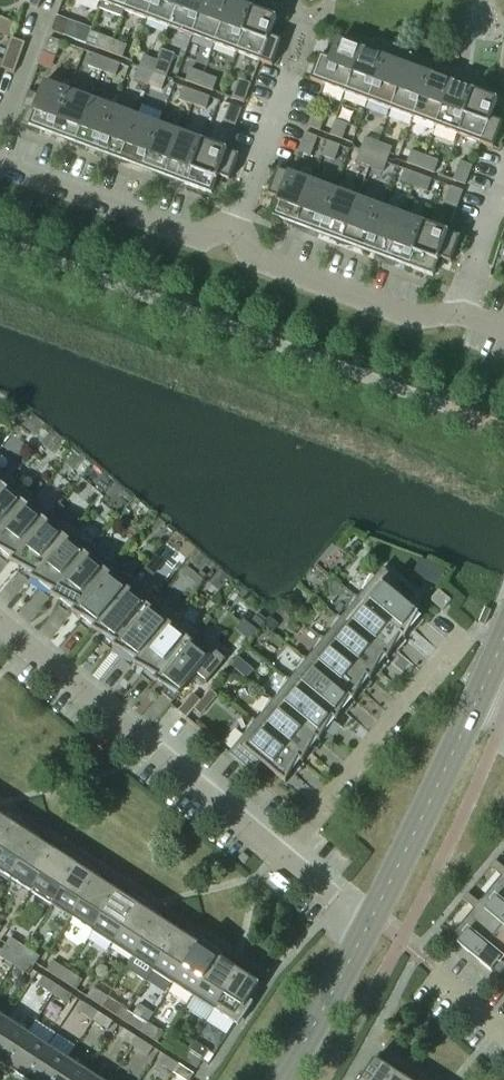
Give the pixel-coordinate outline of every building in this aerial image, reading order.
[(41,0),(26,0),(25,5),(38,10),(41,0)] [(129,0),(103,0),(102,4),(99,10),(122,18),(124,12),(129,0)] [(154,0),(129,0),(124,12),(147,20),(154,0)] [(180,0),(154,0),(147,20),(169,29),(180,0)] [(206,0),(180,0),(169,29),(192,37),(206,0)] [(231,0),(229,0),(206,0),(192,37),(214,46),(231,0)] [(237,54),(253,11),(240,6),(238,4),(235,2),(231,0),(214,46),(237,54)] [(272,67),(281,42),(270,38),(277,20),(253,11),(237,54),(272,67)] [(63,37),(69,22),(57,17),(51,32),(63,37)] [(109,54),(113,41),(100,36),(95,49),(109,54)] [(14,74),(25,44),(12,39),(3,62),(1,69),(14,74)] [(55,58),(61,43),(49,39),(43,54),(55,58)] [(122,59),(127,46),(113,41),(109,54),(122,59)] [(345,94),(362,49),(359,48),(355,48),(352,47),(338,42),(331,60),(320,56),(311,81),(345,94)] [(368,102),(384,59),(371,55),(369,53),(365,51),(362,49),(345,94),(368,102)] [(102,72),(106,60),(93,55),(88,67),(102,72)] [(153,74),(157,62),(144,57),(139,68),(153,74)] [(390,111),(407,66),(404,65),(400,64),(397,64),(384,59),(368,102),(390,111)] [(115,77),(120,65),(106,60),(102,72),(115,77)] [(166,79),(171,67),(157,62),(153,74),(166,79)] [(413,119),(429,76),(416,72),(414,69),(411,67),(407,66),(390,111),(413,119)] [(148,86),(153,74),(139,68),(135,81),(148,86)] [(199,87),(203,75),(190,70),(186,82),(199,87)] [(162,91),(166,79),(153,74),(148,86),(162,91)] [(213,92),(217,80),(203,75),(199,87),(213,92)] [(435,128),(452,83),(449,82),(445,81),(442,81),(429,76),(413,119),(435,128)] [(244,104),(251,85),(239,80),(232,99),(244,104)] [(458,136),(474,93),(462,88),(459,86),(456,84),(452,83),(435,128),(458,136)] [(53,136),(69,93),(44,84),(43,85),(44,86),(35,112),(28,109),(24,118),(19,124),(22,126),(26,128),(29,130),(33,131),(36,132),(40,132),(53,136)] [(192,106),(196,93),(183,88),(179,101),(192,106)] [(74,147),(91,102),(69,93),(53,136),(65,141),(68,143),(71,145),(74,147)] [(206,111),(210,98),(196,93),(192,106),(206,111)] [(493,149),(502,124),(491,120),(498,102),(474,93),(458,136),(493,149)] [(98,153),(114,110),(91,102),(74,147),(78,148),(82,148),(85,148),(98,153)] [(235,129),(242,110),(230,106),(222,125),(235,129)] [(119,163),(136,118),(114,110),(98,153),(110,158),(113,160),(116,162),(119,163)] [(320,132),(326,116),(314,111),(308,127),(320,132)] [(143,170),(159,127),(136,118),(119,163),(123,165),(127,165),(130,165),(143,170)] [(342,140),(348,125),(336,121),(330,136),(342,140)] [(165,180),(181,135),(159,127),(143,170),(155,174),(158,177),(161,179),(165,180)] [(310,157),(317,138),(305,134),(298,153),(310,157)] [(188,186),(204,143),(181,135),(165,180),(168,181),(172,182),(175,182),(188,186)] [(374,155),(378,143),(365,138),(361,150),(374,155)] [(334,162),(340,147),(328,142),(322,157),(334,162)] [(229,182),(239,156),(204,143),(188,186),(212,195),(218,177),(229,182)] [(388,160),(392,148),(378,143),(374,155),(388,160)] [(369,168),(374,155),(361,150),(356,163),(369,168)] [(420,169),(425,157),(411,152),(407,164),(420,169)] [(383,173),(386,164),(388,160),(374,155),(369,168),(383,173)] [(434,174),(438,162),(425,157),(420,169),(434,174)] [(465,186),(472,167),(460,162),(453,181),(465,186)] [(296,229),(312,184),(277,171),(268,196),(279,200),(273,218),(286,223),(289,225),(292,227),(296,229)] [(413,188),(418,175),(404,171),(400,183),(413,188)] [(427,193),(431,181),(418,175),(413,188),(427,193)] [(319,235),(335,192),(312,184),(296,229),(299,230),(303,230),(306,230),(319,235)] [(456,211),(463,192),(451,188),(444,207),(456,211)] [(341,245),(357,200),(335,192),(319,235),(332,240),(334,242),(337,244),(341,245)] [(364,252),(380,209),(357,200),(341,245),(344,247),(348,247),(351,247),(364,252)] [(386,262),(402,217),(380,209),(364,252),(377,256),(379,259),(382,261),(386,262)] [(409,268),(425,225),(402,217),(386,262),(389,263),(393,264),(396,264),(409,268)] [(451,264),(460,238),(425,225),(409,268),(433,277),(439,259),(451,264)] [(12,478),(0,473),(0,493),(12,478)] [(32,495),(17,488),(10,482),(13,479),(12,478),(0,493),(0,534),(32,495)] [(53,512),(38,505),(31,499),(33,496),(32,495),(0,534),(0,551),(13,558),(10,563),(11,563),(53,512)] [(31,580),(73,529),(59,522),(51,516),(54,513),(53,512),(11,563),(34,575),(30,580),(31,580)] [(52,597),(94,547),(79,539),(72,533),(74,530),(73,529),(31,580),(55,592),(51,597),(52,597)] [(72,615),(115,564),(100,556),(92,550),(95,547),(94,547),(52,597),(75,610),(72,614),(72,615)] [(93,632),(135,581),(120,573),(113,567),(115,564),(72,615),(96,627),(92,631),(93,632)] [(418,615),(398,597),(401,593),(402,594),(404,593),(384,568),(375,579),(372,576),(364,592),(358,599),(355,597),(354,598),(405,640),(419,615),(418,615)] [(113,649),(156,598),(141,590),(133,584),(136,581),(135,581),(93,632),(116,644),(113,648),(113,649)] [(451,602),(439,591),(430,601),(443,612),(451,602)] [(134,666),(176,615),(161,607),(154,601),(157,598),(156,598),(113,649),(137,661),(133,665),(134,666)] [(405,640),(354,598),(347,612),(341,620),(338,617),(337,618),(388,660),(400,637),(404,640),(405,640)] [(155,683),(197,632),(182,625),(174,618),(177,615),(176,615),(134,666),(157,678),(154,682),(155,683)] [(388,660),(337,618),(330,633),(324,640),(321,638),(320,639),(371,681),(383,657),(387,661),(388,661),(388,660)] [(206,685),(226,661),(216,652),(218,649),(202,642),(195,635),(198,632),(197,632),(155,683),(178,694),(177,695),(179,696),(197,675),(206,682),(205,683),(206,685)] [(371,681),(320,639),(313,654),(307,661),(304,658),(303,659),(354,701),(366,678),(370,681),(371,682),(371,681)] [(354,701),(303,659),(296,674),(290,682),(287,679),(286,680),(337,722),(349,699),(353,702),(354,702),(354,701)] [(337,722),(286,680),(279,695),(273,702),(270,700),(269,700),(320,743),(332,719),(336,723),(337,723),(337,722)] [(320,743),(269,700),(262,715),(256,723),(253,720),(252,721),(303,763),(304,762),(315,740),(320,743)] [(303,763),(252,721),(245,736),(229,755),(253,774),(254,773),(253,772),(260,763),(285,784),(286,784),(298,760),(302,764),(303,763)] [(20,822),(19,821),(18,822),(19,823),(16,827),(0,817),(0,853),(20,822)] [(39,838),(20,822),(0,853),(0,873),(11,880),(39,838)] [(32,893),(57,854),(38,842),(39,840),(40,839),(39,838),(11,880),(32,893)] [(52,907),(81,862),(80,861),(80,862),(77,867),(57,854),(32,893),(52,907)] [(72,920),(100,877),(81,862),(52,907),(72,920)] [(503,922),(503,869),(495,862),(490,868),(501,877),(479,904),(503,924),(503,922)] [(93,933),(118,894),(99,881),(100,879),(101,878),(100,877),(72,920),(93,933)] [(113,946),(142,901),(141,900),(140,901),(140,902),(137,906),(118,894),(93,933),(113,946)] [(503,924),(479,904),(468,895),(463,901),(474,910),(450,938),(474,958),(503,924)] [(133,959),(160,917),(142,901),(113,946),(133,959)] [(153,972),(178,933),(159,920),(160,918),(161,919),(161,918),(160,917),(133,959),(153,972)] [(503,971),(503,925),(503,924),(474,958),(498,978),(503,971)] [(173,985),(202,940),(201,940),(201,941),(198,945),(178,933),(153,972),(173,985)] [(19,958),(25,948),(10,939),(4,948),(19,958)] [(193,998),(221,956),(202,940),(173,985),(193,998)] [(4,948),(0,954),(0,957),(13,966),(19,958),(4,948)] [(34,967),(40,958),(25,948),(19,958),(34,967)] [(214,1011),(239,972),(220,960),(221,958),(222,957),(221,956),(193,998),(214,1011)] [(34,967),(19,958),(13,966),(28,976),(34,967)] [(61,981),(68,972),(53,962),(47,972),(61,981)] [(82,981),(68,972),(61,981),(76,991),(82,981)] [(249,1002),(260,986),(239,972),(214,1011),(235,1025),(237,1026),(237,1027),(238,1027),(253,1004),(252,1003),(252,1004),(249,1002)] [(52,995),(58,987),(43,978),(38,986),(52,995)] [(72,997),(58,987),(52,995),(67,1005),(72,997)] [(108,998),(93,988),(87,998),(102,1008),(108,998)] [(123,1008),(108,998),(102,1008),(116,1017),(123,1008)] [(98,1013),(83,1004),(78,1012),(93,1021),(98,1013)] [(113,1023),(98,1013),(93,1021),(107,1031),(113,1023)] [(148,1024),(133,1015),(127,1024),(142,1034),(148,1024)] [(28,1033),(7,1020),(0,1031),(0,1064),(5,1068),(28,1033)] [(157,1043),(163,1034),(148,1024),(142,1034),(157,1043)] [(138,1040),(123,1030),(118,1038),(133,1048),(138,1040)] [(50,1047),(28,1033),(5,1068),(24,1079),(29,1079),(50,1047)] [(153,1049),(138,1040),(133,1048),(148,1057),(153,1049)] [(189,1050),(174,1041),(167,1050),(182,1060),(189,1050)] [(68,1059),(50,1047),(29,1079),(54,1079),(68,1059)] [(197,1070),(203,1060),(189,1050),(182,1060),(197,1070)] [(173,1074),(179,1066),(164,1056),(159,1064),(173,1074)] [(88,1072),(68,1059),(54,1079),(83,1079),(88,1072)] [(396,1074),(375,1060),(364,1077),(362,1075),(361,1074),(357,1079),(392,1079),(396,1074)] [(179,1066),(173,1074),(183,1079),(190,1079),(193,1075),(179,1066)]
